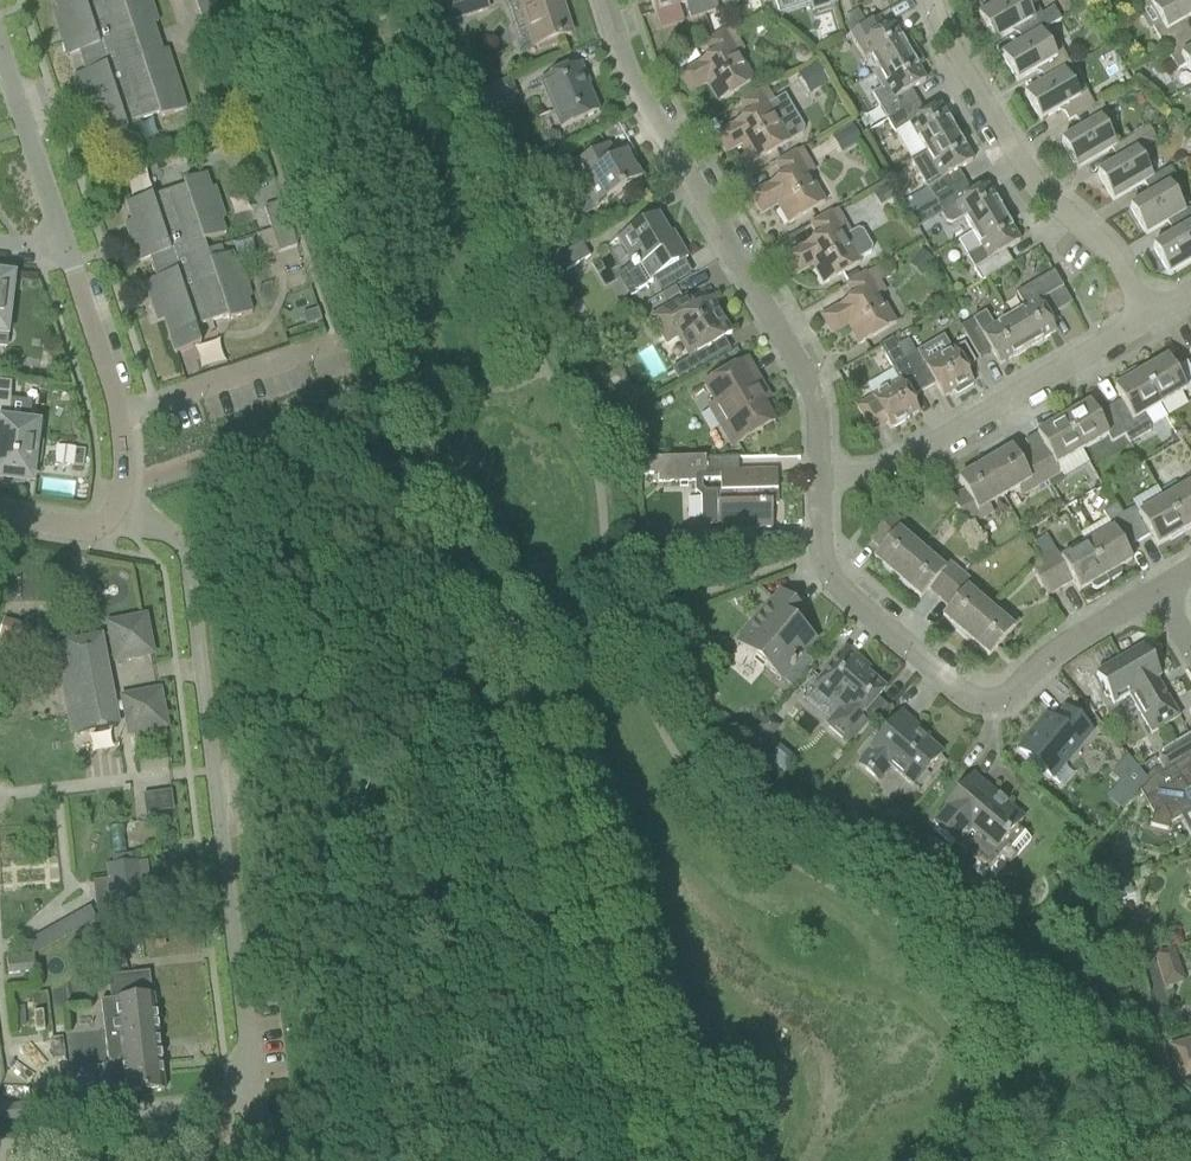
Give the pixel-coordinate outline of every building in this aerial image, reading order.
[(157,23),(150,0),(53,0),(57,12),(52,14),(59,35),(70,31),(81,64),(92,96),(80,100),(87,121),(92,119),(99,140),(127,131),(125,125),(159,114),(160,118),(186,110),(166,50),(142,58),(133,31),(157,23)] [(228,40),(214,0),(197,0),(194,1),(210,46),(228,40)] [(488,10),(484,0),(452,0),(436,5),(442,24),(488,10)] [(558,13),(554,0),(518,0),(533,47),(570,36),(563,12),(558,13)] [(654,14),(659,30),(683,22),(678,6),(685,4),(690,20),(704,15),(699,0),(649,0),(654,14)] [(704,15),(718,11),(714,0),(699,0),(704,15)] [(808,6),(811,13),(836,5),(835,0),(807,0),(808,6)] [(1027,11),(1021,0),(1004,0),(977,16),(993,43),(1015,31),(1022,43),(1000,55),(1001,55),(1060,21),(1053,8),(1040,16),(1035,7),(1027,11)] [(1142,10),(1159,0),(1135,0),(1142,10)] [(1190,18),(1190,0),(1159,0),(1142,10),(1150,6),(1160,24),(1152,29),(1164,50),(1190,35),(1183,22),(1190,18)] [(850,34),(864,26),(857,14),(843,22),(850,34)] [(892,26),(884,31),(876,18),(864,26),(850,34),(849,35),(864,60),(869,57),(877,71),(872,75),(914,51),(906,36),(900,40),(892,26)] [(1041,33),(1060,21),(1001,55),(1016,82),(1038,70),(1045,82),(1023,95),(1024,95),(1064,72),(1063,71),(1070,67),(1059,46),(1051,51),(1041,33)] [(738,55),(744,52),(730,28),(704,44),(711,56),(679,75),(690,93),(706,84),(717,104),(754,82),(738,55)] [(1190,35),(1164,50),(1177,71),(1185,66),(1190,77),(1190,36),(1190,35)] [(917,69),(923,65),(914,51),(872,75),(881,90),(871,95),(886,121),(917,103),(910,90),(925,82),(917,69)] [(587,87),(589,86),(579,64),(539,82),(558,130),(598,113),(587,87)] [(808,94),(827,83),(817,65),(798,76),(808,94)] [(1081,86),(1074,90),(1064,72),(1024,95),(1039,122),(1061,110),(1068,122),(1074,118),(1100,103),(1100,102),(1093,107),(1081,86)] [(747,117),(714,136),(725,154),(741,145),(752,164),(773,152),(789,143),(802,136),(804,129),(799,120),(792,119),(779,127),(767,106),(774,102),(767,89),(760,93),(744,102),(740,104),(747,117)] [(939,107),(925,115),(917,103),(886,121),(894,134),(908,125),(925,153),(925,154),(956,136),(939,107)] [(1105,129),(1112,124),(1100,103),(1074,118),(1081,131),(1060,143),(1076,170),(1110,150),(1115,147),(1105,129)] [(841,152),(860,141),(851,125),(831,137),(841,152)] [(1143,147),(1156,140),(1149,128),(1115,147),(1110,150),(1118,162),(1096,175),(1112,202),(1168,169),(1168,168),(1151,178),(1141,161),(1148,157),(1143,147)] [(925,153),(910,161),(926,189),(928,193),(934,202),(965,183),(958,171),(972,163),(956,136),(925,154),(925,153)] [(625,153),(615,159),(608,146),(569,168),(592,209),(640,180),(625,153)] [(809,176),(815,172),(802,149),(775,165),(782,177),(750,196),(760,215),(776,205),(788,225),(825,203),(809,176)] [(1112,202),(1143,184),(1150,196),(1129,208),(1145,236),(1190,209),(1190,208),(1184,213),(1173,194),(1180,190),(1168,169),(1112,202)] [(214,188),(210,189),(205,175),(183,182),(184,187),(151,198),(151,196),(125,205),(131,222),(124,224),(130,241),(141,237),(163,302),(151,306),(157,323),(164,321),(174,354),(200,345),(194,328),(227,317),(229,321),(251,314),(246,300),(250,298),(240,267),(236,268),(231,254),(210,261),(204,242),(225,235),(220,220),(224,219),(214,188)] [(986,187),(972,196),(965,183),(934,202),(946,223),(951,225),(963,218),(972,233),(1002,215),(986,187)] [(882,203),(893,197),(888,187),(876,194),(882,203)] [(279,253),(297,247),(282,202),(263,208),(279,253)] [(856,230),(850,233),(838,209),(810,225),(818,238),(785,257),(796,275),(812,266),(823,285),(861,263),(859,259),(870,253),(871,248),(862,231),(856,230)] [(1190,262),(1190,209),(1145,236),(1166,223),(1173,235),(1152,248),(1168,275),(1190,262)] [(677,243),(674,245),(657,215),(618,238),(632,262),(629,264),(630,266),(621,271),(634,292),(644,286),(646,289),(647,288),(646,285),(652,282),(650,280),(687,259),(677,243)] [(1005,252),(1019,243),(1002,215),(972,233),(981,249),(966,257),(981,282),(1012,264),(1005,252)] [(548,280),(589,258),(581,243),(540,266),(548,280)] [(878,281),(889,275),(883,264),(846,286),(853,298),(821,317),(831,336),(847,326),(859,345),(896,323),(880,296),(885,293),(878,281)] [(1024,308),(1008,318),(1009,319),(1027,349),(1055,333),(1047,319),(1059,311),(1071,304),(1070,303),(1065,294),(1064,293),(1059,285),(1058,283),(1053,273),(1041,280),(1020,292),(1017,294),(1024,308)] [(7,336),(11,299),(8,298),(11,278),(6,277),(6,274),(0,274),(0,336),(7,336)] [(687,360),(731,335),(710,299),(688,312),(681,300),(648,319),(665,347),(675,340),(687,360)] [(980,316),(960,328),(966,338),(978,359),(990,352),(999,366),(1027,349),(1009,319),(989,330),(980,316)] [(909,340),(896,347),(904,360),(922,392),(934,384),(942,398),(953,392),(956,396),(973,386),(964,369),(974,363),(963,345),(951,352),(925,367),(916,353),(916,352),(909,340)] [(922,392),(904,360),(893,341),(879,348),(890,368),(899,382),(856,407),(871,432),(886,423),(890,429),(918,413),(910,399),(922,392)] [(1173,370),(1166,359),(1140,374),(1159,406),(1185,392),(1189,398),(1190,396),(1190,372),(1186,363),(1173,370)] [(755,391),(762,388),(746,361),(702,386),(713,406),(707,409),(730,449),(774,423),(755,391)] [(1140,375),(1137,371),(1133,370),(1121,378),(1119,382),(1122,385),(1113,391),(1120,401),(1108,408),(1124,435),(1129,444),(1149,432),(1150,427),(1143,415),(1159,406),(1140,374),(1140,375)] [(24,486),(24,483),(29,484),(32,464),(40,465),(43,443),(34,442),(39,426),(29,425),(9,423),(10,401),(11,383),(0,382),(0,484),(24,486)] [(1108,408),(1095,416),(1089,404),(1062,420),(1081,452),(1107,437),(1111,442),(1124,435),(1108,408)] [(635,417),(623,422),(628,434),(640,429),(635,417)] [(1056,467),(1081,452),(1062,420),(1036,435),(1043,446),(1030,454),(1047,483),(1060,475),(1056,467)] [(75,449),(72,466),(82,467),(84,450),(75,449)] [(1030,454),(1017,461),(1010,450),(984,465),(1003,498),(1018,489),(1022,497),(1047,483),(1030,454)] [(772,529),(771,497),(777,497),(776,472),(738,473),(738,459),(738,458),(638,460),(638,475),(657,475),(657,482),(694,482),(694,493),(701,499),(701,519),(708,527),(716,527),(716,511),(733,510),(733,530),(772,529)] [(989,507),(1003,498),(984,465),(958,481),(964,492),(951,500),(969,530),(994,515),(989,507)] [(1186,478),(1190,485),(1164,500),(1182,532),(1190,527),(1190,475),(1186,478)] [(1156,547),(1182,532),(1164,500),(1138,515),(1134,508),(1121,516),(1137,543),(1149,536),(1156,547)] [(1112,530),(1086,545),(1109,584),(1109,583),(1120,576),(1121,572),(1119,569),(1131,562),(1124,551),(1137,543),(1121,516),(1116,506),(1102,514),(1112,530)] [(912,533),(909,530),(891,515),(870,540),(881,550),(873,560),(896,580),(921,550),(908,538),(912,533)] [(1108,585),(1109,584),(1086,545),(1060,560),(1056,554),(1043,561),(1059,589),(1071,581),(1078,593),(1089,586),(1091,590),(1096,591),(1107,584),(1108,585)] [(939,554),(933,560),(921,550),(896,580),(919,600),(928,589),(939,599),(961,573),(939,554)] [(1045,597),(1059,589),(1043,561),(1030,569),(1033,576),(1045,597)] [(977,597),(982,591),(961,573),(939,599),(950,608),(941,618),(965,638),(990,608),(977,597)] [(789,620),(798,609),(780,594),(745,636),(760,649),(753,658),(782,682),(791,671),(794,668),(792,666),(814,641),(789,620)] [(1007,615),(1003,620),(990,608),(965,638),(988,658),(1018,623),(1007,615)] [(114,662),(152,655),(145,617),(107,625),(114,662)] [(0,630),(0,641),(15,646),(20,627),(2,622),(0,630)] [(72,736),(117,727),(100,637),(55,646),(72,736)] [(859,669),(863,664),(844,648),(811,688),(837,711),(824,726),(849,747),(868,725),(861,718),(884,690),(859,669)] [(1156,681),(1159,679),(1141,648),(1095,675),(1113,705),(1128,697),(1150,735),(1178,718),(1156,681)] [(129,736),(166,729),(159,691),(121,698),(129,736)] [(1047,718),(1019,750),(1044,772),(1053,780),(1055,778),(1059,781),(1070,768),(1066,765),(1092,735),(1082,726),(1064,711),(1053,724),(1047,718)] [(917,735),(920,732),(900,714),(856,766),(877,785),(890,770),(911,789),(940,755),(917,735)] [(757,729),(756,730),(755,729),(743,743),(758,757),(768,746),(766,744),(769,740),(757,729)] [(1190,758),(1190,734),(1160,753),(1161,755),(1158,766),(1162,772),(1163,773),(1173,767),(1173,768),(1190,758)] [(1127,758),(1112,775),(1121,783),(1136,796),(1139,792),(1147,782),(1127,758)] [(1173,768),(1173,767),(1163,773),(1162,772),(1150,779),(1147,782),(1139,792),(1152,815),(1149,826),(1167,831),(1169,825),(1180,818),(1190,838),(1190,781),(1188,775),(1180,779),(1173,768)] [(1015,828),(1023,819),(972,776),(931,825),(986,873),(999,858),(1009,866),(1030,841),(1015,828)] [(820,809),(839,801),(833,787),(814,795),(820,809)] [(139,878),(147,877),(145,862),(132,864),(106,867),(111,911),(142,908),(139,878)] [(1164,988),(1184,982),(1174,949),(1154,955),(1164,988)] [(110,1001),(100,1002),(108,1065),(102,1066),(105,1100),(127,1097),(127,1096),(164,1092),(152,996),(149,973),(107,978),(110,1001)] [(1171,1048),(1177,1066),(1190,1061),(1190,1041),(1171,1048)]
